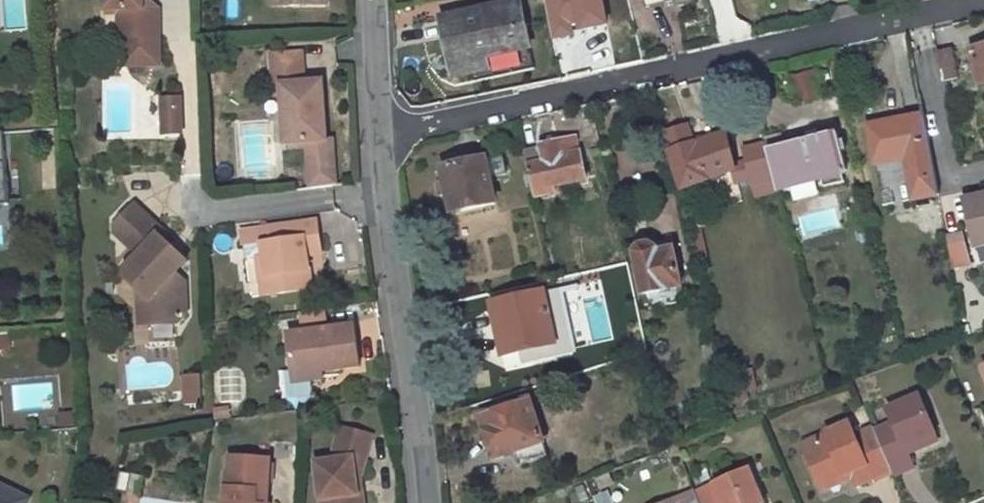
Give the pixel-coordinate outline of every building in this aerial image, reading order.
[(3,31),(28,29),(26,0),(0,0),(0,4),(3,31)] [(109,12),(124,12),(125,38),(130,38),(131,67),(163,67),(162,11),(154,4),(147,3),(147,0),(109,0),(109,12)] [(530,49),(520,4),(443,21),(453,66),(530,49)] [(578,49),(571,18),(550,22),(556,53),(578,49)] [(935,50),(940,76),(953,73),(948,47),(935,50)] [(971,50),(979,86),(983,85),(983,47),(971,50)] [(329,139),(324,78),(304,79),(302,48),(274,50),(276,83),(282,83),(287,142),(311,140),(315,189),(339,187),(335,138),(329,139)] [(833,69),(799,76),(805,103),(839,95),(833,69)] [(184,100),(164,101),(165,135),(185,134),(184,100)] [(923,117),(867,127),(875,164),(905,158),(914,200),(938,196),(923,117)] [(668,154),(681,190),(733,169),(732,166),(724,135),(695,145),(691,127),(668,133),(672,153),(668,154)] [(778,188),(844,171),(835,135),(784,148),(781,137),(766,140),(766,143),(775,177),(778,188)] [(554,188),(587,180),(577,139),(560,143),(560,142),(539,147),(525,151),(535,198),(556,193),(554,188)] [(766,143),(744,149),(747,161),(752,178),(753,183),(775,177),(766,143)] [(443,169),(453,213),(495,205),(486,159),(443,169)] [(752,178),(747,161),(732,166),(733,169),(737,182),(752,178)] [(775,177),(753,183),(756,194),(778,188),(775,177)] [(970,248),(983,245),(983,187),(977,189),(978,194),(959,199),(970,248)] [(121,275),(137,290),(148,300),(150,322),(175,321),(184,313),(184,284),(172,272),(160,260),(160,254),(168,245),(172,241),(134,205),(116,224),(116,235),(137,257),(121,275)] [(273,299),(317,294),(316,275),(314,257),(328,256),(326,236),(320,237),(319,224),(274,228),(276,245),(268,245),(269,260),(273,299)] [(966,267),(961,239),(946,241),(952,269),(966,267)] [(633,254),(644,297),(682,287),(673,250),(657,253),(656,248),(650,244),(637,247),(633,254)] [(160,260),(172,272),(183,260),(168,245),(160,254),(160,260)] [(314,257),(316,275),(330,274),(328,256),(314,257)] [(269,260),(262,261),(266,299),(273,299),(269,260)] [(137,290),(138,323),(150,322),(148,300),(137,290)] [(543,293),(491,305),(504,358),(527,352),(529,359),(531,365),(559,359),(543,293)] [(322,316),(299,317),(300,329),(323,328),(322,316)] [(366,377),(360,332),(292,340),(296,378),(324,375),(325,382),(366,377)] [(527,352),(504,358),(505,364),(529,359),(527,352)] [(198,375),(178,376),(180,408),(199,407),(198,375)] [(296,378),(297,391),(326,388),(325,382),(324,375),(296,378)] [(496,412),(528,402),(525,392),(493,402),(496,412)] [(932,434),(914,393),(883,408),(888,420),(871,427),(891,476),(892,477),(911,470),(905,456),(901,448),(932,434)] [(496,412),(481,418),(493,453),(512,447),(520,444),(522,451),(543,444),(528,402),(496,412)] [(820,441),(801,449),(818,488),(840,479),(842,481),(850,478),(855,490),(891,476),(871,427),(870,425),(850,432),(847,425),(818,437),(820,441)] [(322,502),(365,502),(364,492),(357,493),(354,481),(362,479),(361,477),(372,431),(344,434),(335,445),(336,458),(316,462),(322,502)] [(937,442),(932,434),(901,448),(905,456),(937,442)] [(515,453),(522,451),(520,444),(512,447),(515,453)] [(270,466),(228,461),(226,473),(224,472),(219,502),(264,502),(270,466)] [(749,474),(694,497),(696,502),(761,502),(749,474)] [(354,481),(357,493),(364,492),(362,479),(354,481)] [(0,483),(0,502),(27,502),(30,496),(0,483)]
